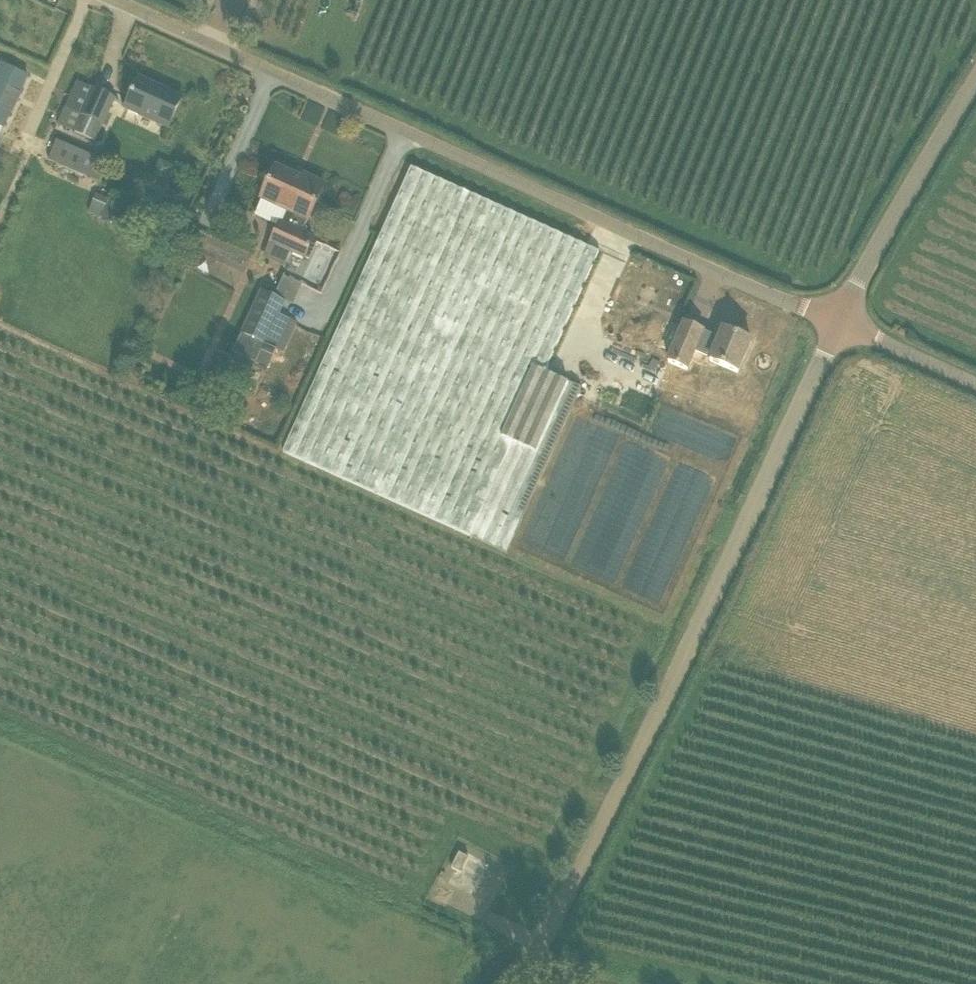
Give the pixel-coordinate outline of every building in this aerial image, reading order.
[(21,94),(29,77),(3,65),(0,71),(0,126),(5,128),(11,114),(12,114),(21,94)] [(183,98),(140,78),(126,109),(170,129),(183,98)] [(94,89),(82,115),(74,132),(96,142),(104,125),(116,99),(94,89)] [(100,183),(109,163),(57,140),(48,161),(100,183)] [(584,391),(569,383),(548,374),(599,252),(412,167),(403,185),(284,452),(511,554),(584,391)] [(277,168),(262,199),(256,213),(281,224),(273,243),(306,258),(314,240),(302,234),(325,186),(304,176),(302,180),(277,168)] [(98,195),(89,213),(101,219),(110,201),(98,195)] [(321,282),(331,248),(317,244),(306,278),(321,282)] [(266,344),(279,314),(286,301),(262,290),(233,353),(257,364),(263,351),(274,356),(277,349),(266,344)] [(685,323),(669,362),(688,370),(695,351),(712,358),(711,361),(738,373),(752,341),(724,329),(719,340),(703,333),(704,331),(685,323)] [(471,858),(460,851),(450,867),(461,873),(471,858)]
